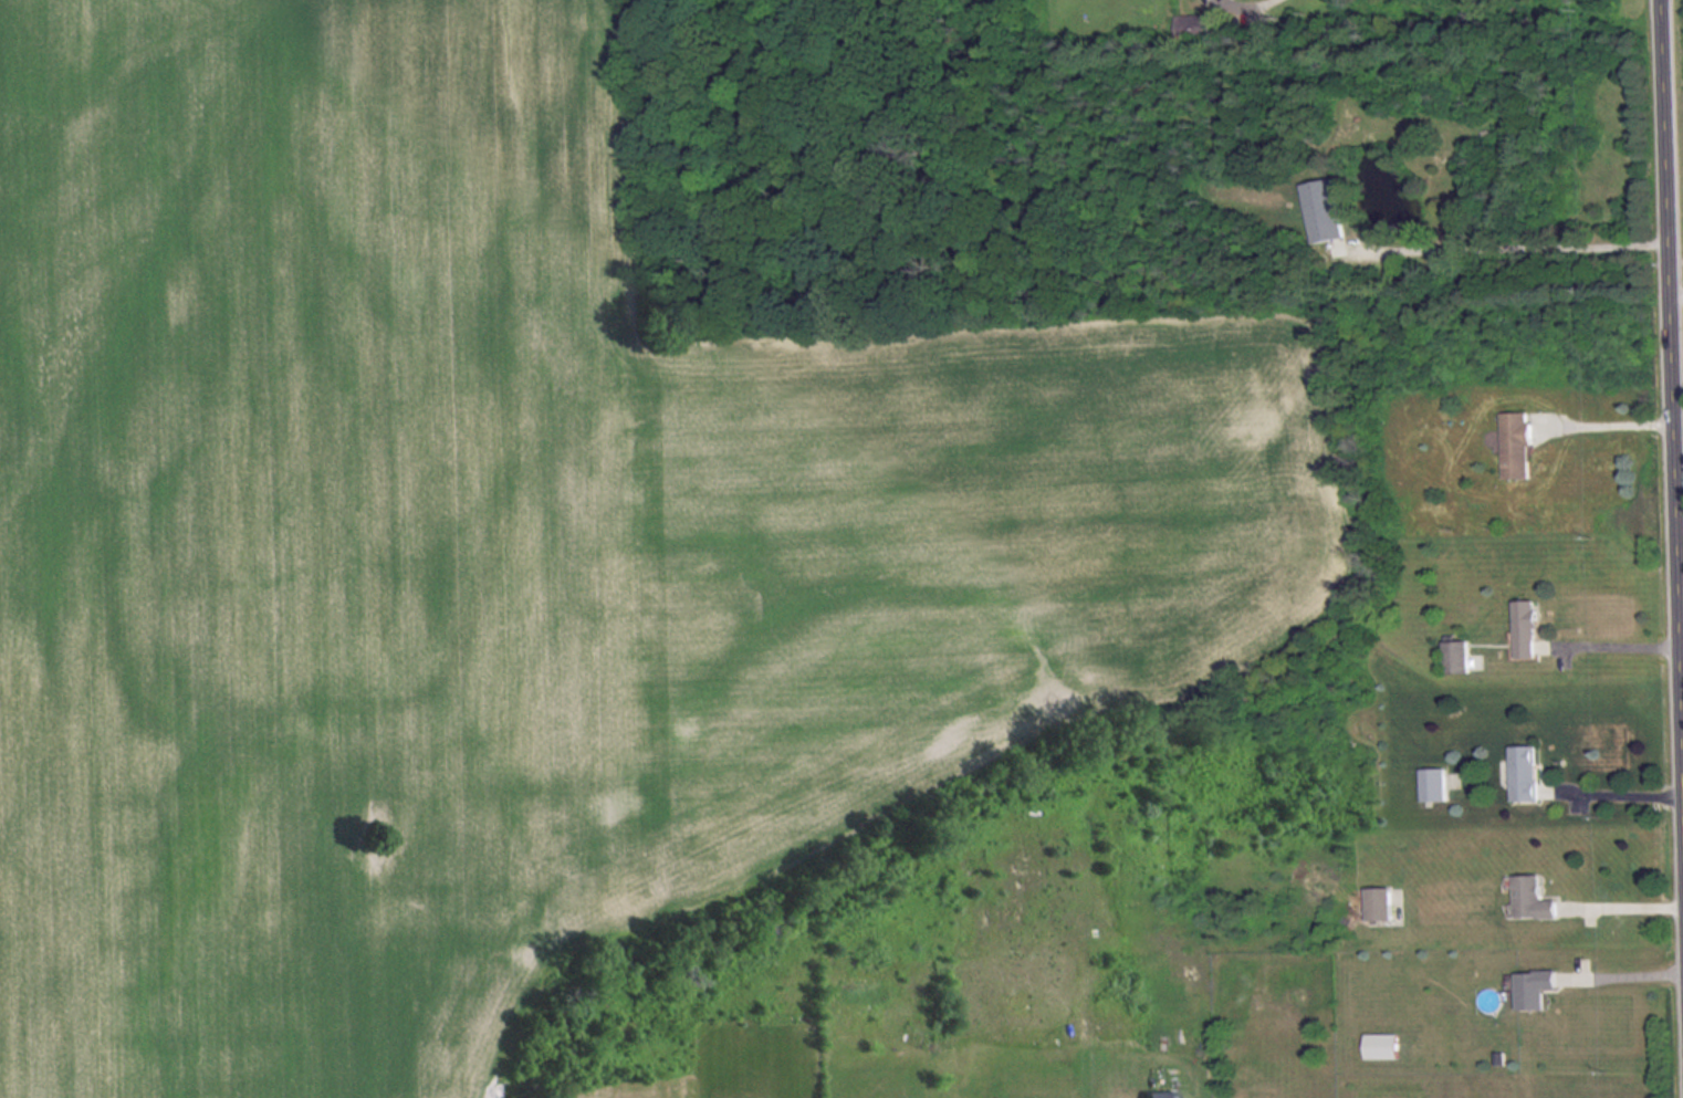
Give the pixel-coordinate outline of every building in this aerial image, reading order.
[(1502,477),(1528,477),(1528,412),(1502,412),(1502,477)] [(1512,656),(1534,656),(1532,598),(1511,599),(1512,656)] [(1465,639),(1440,639),(1440,671),(1465,671),(1465,639)] [(1534,744),(1508,744),(1508,799),(1534,799),(1534,744)] [(1418,767),(1418,800),(1442,800),(1442,767),(1418,767)] [(1538,874),(1511,874),(1511,917),(1553,916),(1553,898),(1538,898),(1538,874)] [(1387,887),(1362,887),(1362,918),(1387,918),(1387,887)] [(1553,987),(1553,970),(1513,970),(1513,1008),(1540,1008),(1540,987),(1553,987)]
